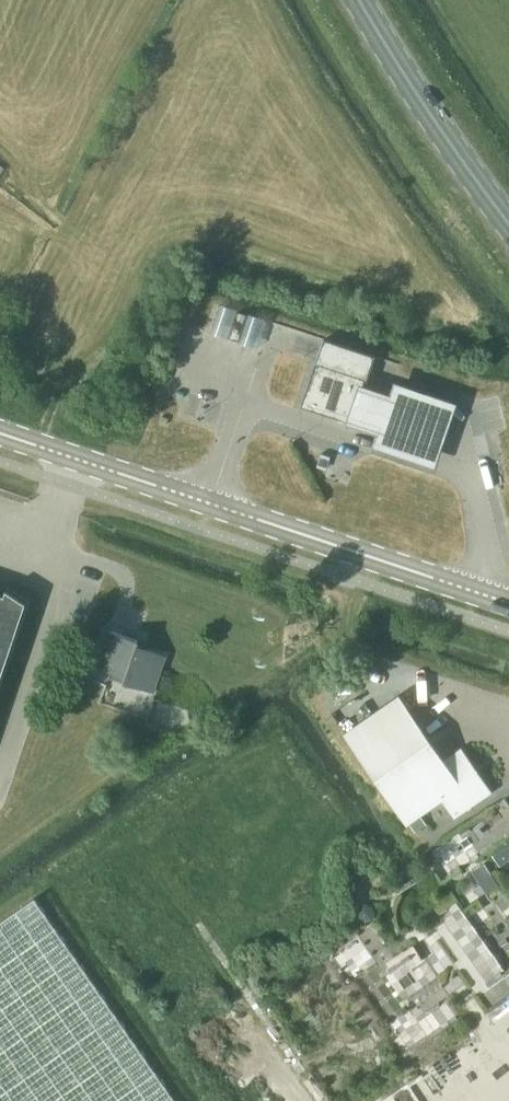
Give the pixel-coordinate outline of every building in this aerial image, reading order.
[(258,347),(267,321),(248,315),(248,314),(238,311),(238,312),(219,305),(210,331),(229,337),(229,338),(239,341),(239,340),(258,347)] [(375,356),(324,339),(320,350),(301,406),(352,423),(371,367),(375,356)] [(359,382),(345,424),(376,434),(371,446),(435,468),(458,402),(394,380),(390,392),(359,382)] [(330,456),(322,454),(318,466),(326,469),(330,456)] [(0,593),(0,679),(26,602),(6,589),(4,595),(0,593)] [(136,646),(138,639),(109,630),(97,666),(111,670),(109,677),(152,691),(164,655),(136,646)] [(492,791),(462,748),(444,760),(399,696),(345,733),(407,823),(442,799),(454,817),(492,791)] [(503,838),(499,862),(508,864),(508,839),(503,838)] [(482,884),(488,892),(499,885),(493,876),(482,884)] [(35,897),(0,921),(0,1100),(176,1100),(35,897)] [(435,928),(451,961),(471,951),(484,978),(504,968),(475,908),(435,928)] [(508,1021),(508,996),(487,1008),(498,1027),(508,1021)]
